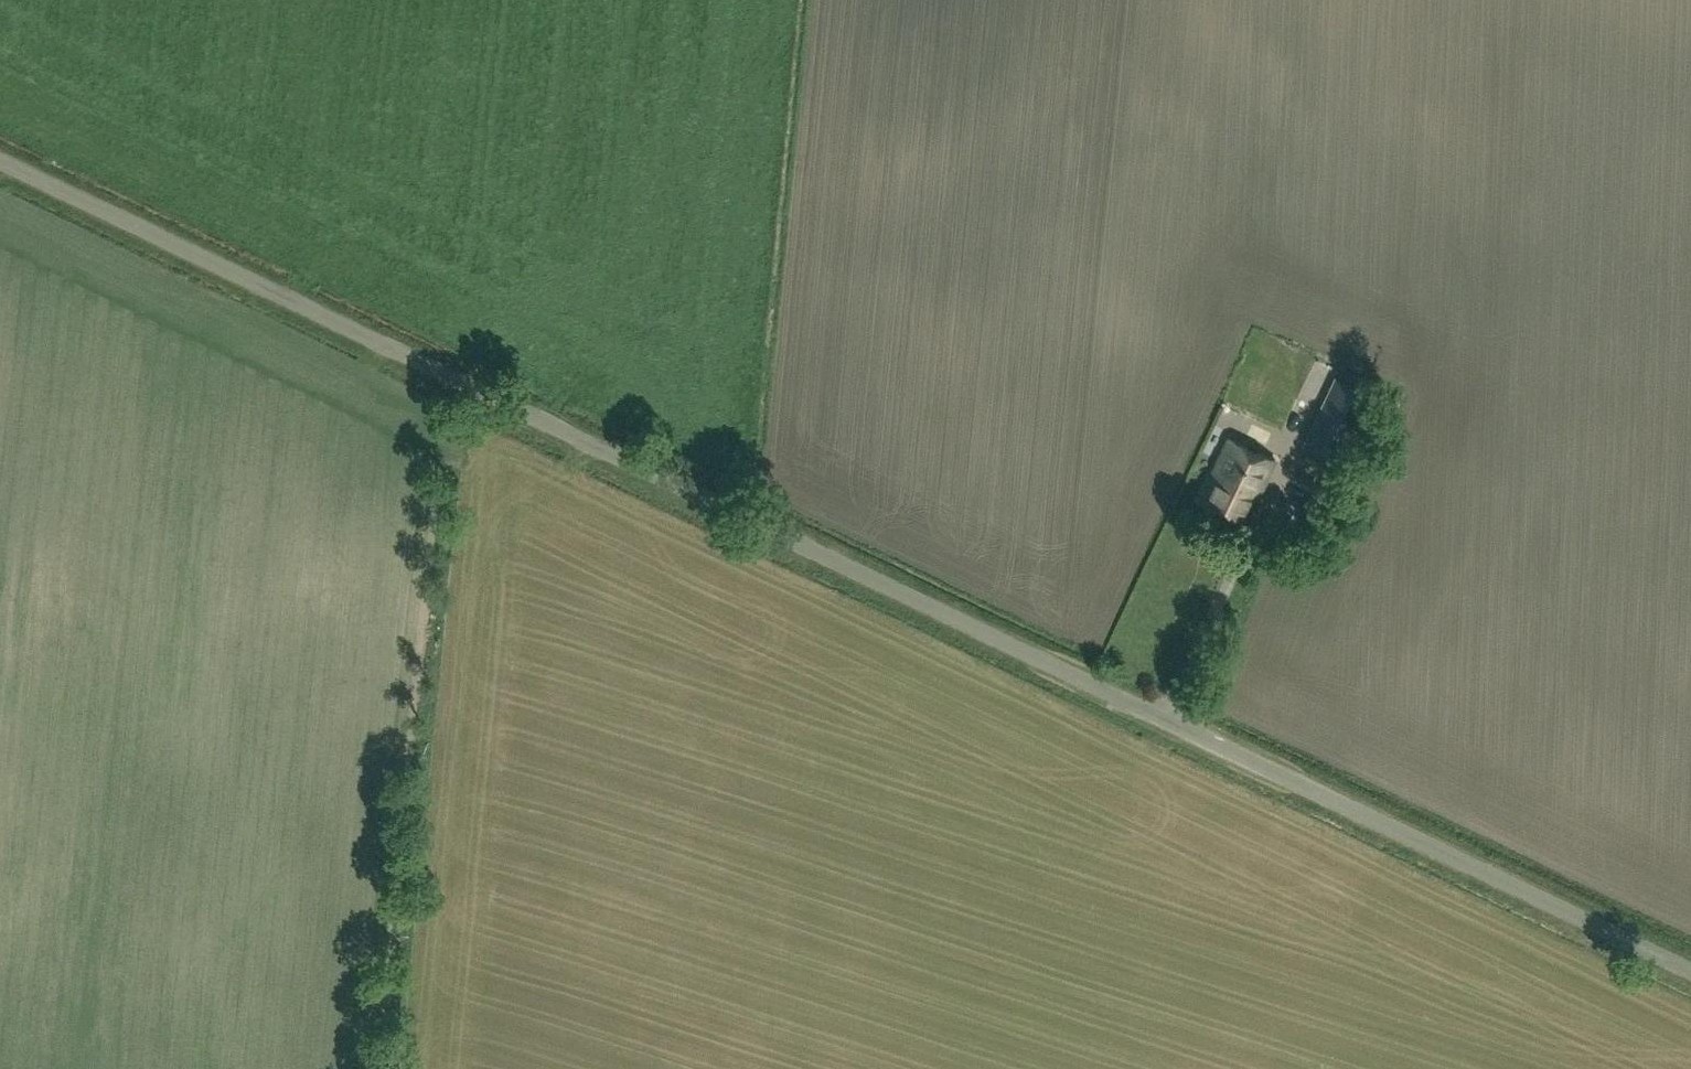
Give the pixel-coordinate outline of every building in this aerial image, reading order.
[(1342,461),(1366,409),(1330,392),(1306,444),(1318,450),(1329,455),(1342,461)] [(1245,523),(1276,459),(1230,437),(1230,436),(1215,429),(1208,446),(1222,452),(1199,501),(1245,523)]
